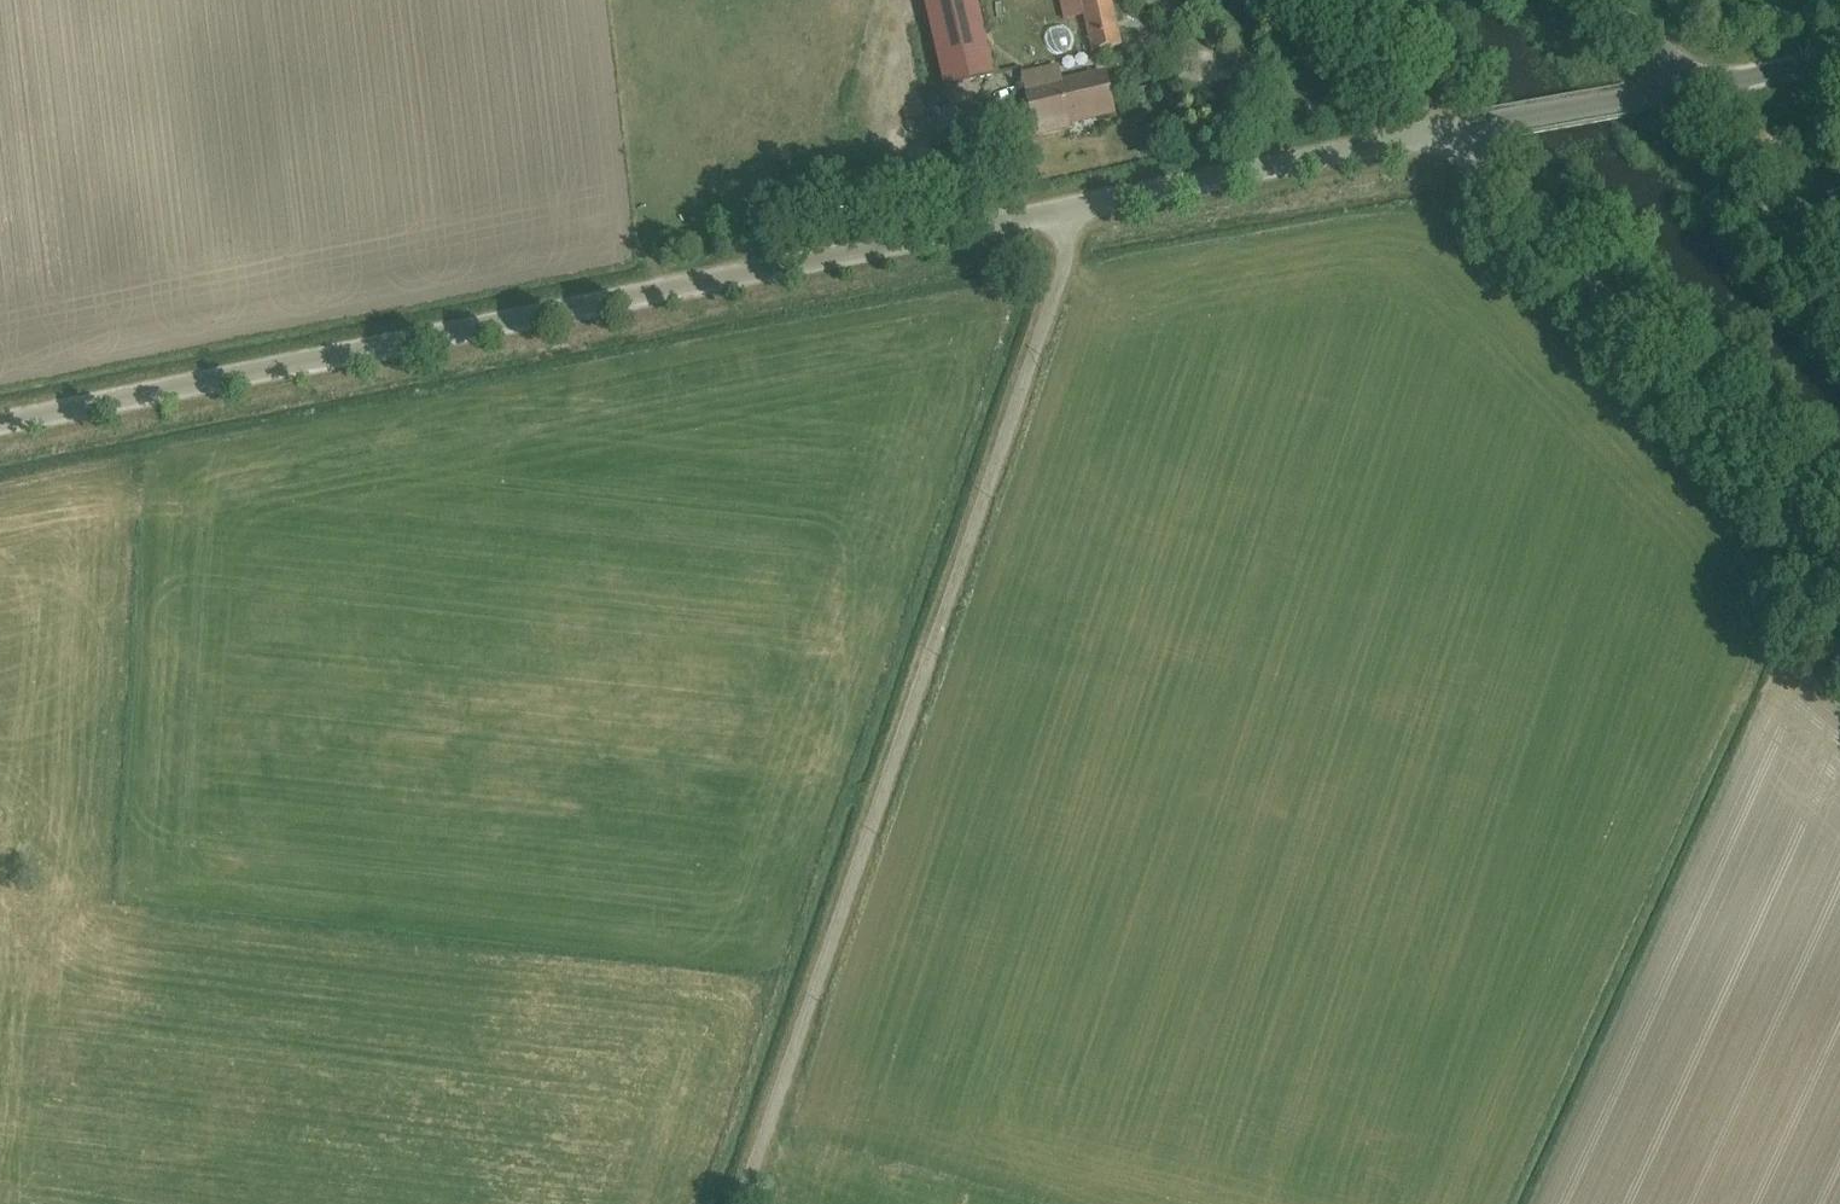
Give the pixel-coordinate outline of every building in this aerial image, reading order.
[(941,91),(989,79),(970,0),(919,0),(941,91)] [(1088,60),(1121,52),(1109,0),(1074,0),(1088,60)] [(1028,144),(1060,135),(1064,151),(1100,142),(1096,126),(1112,122),(1099,74),(1016,95),(1028,144)]
